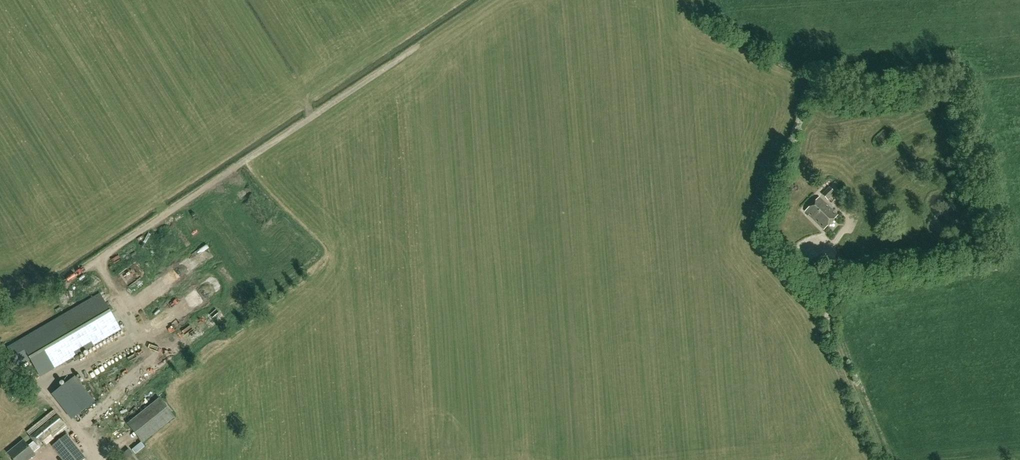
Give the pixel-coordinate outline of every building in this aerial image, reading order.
[(886,147),(895,138),(887,131),(878,140),(886,147)] [(828,200),(835,192),(829,186),(821,193),(828,200)] [(824,230),(838,215),(819,197),(805,211),(824,230)] [(794,269),(804,259),(791,247),(782,257),(794,269)] [(811,281),(816,269),(806,265),(802,278),(811,281)] [(40,376),(80,353),(121,330),(101,294),(7,347),(19,367),(31,360),(40,376)] [(165,334),(159,339),(164,346),(171,341),(165,334)] [(78,415),(94,402),(75,376),(59,389),(78,415)] [(142,443),(174,416),(159,398),(127,424),(142,443)] [(68,427),(54,410),(27,432),(34,441),(28,446),(24,441),(8,454),(13,459),(28,459),(35,454),(33,453),(40,447),(41,449),(68,427)] [(87,433),(104,420),(100,414),(83,427),(87,433)] [(70,445),(73,443),(66,434),(59,440),(59,441),(56,443),(52,446),(65,459),(82,459),(86,457),(77,447),(74,450),(70,445)]
